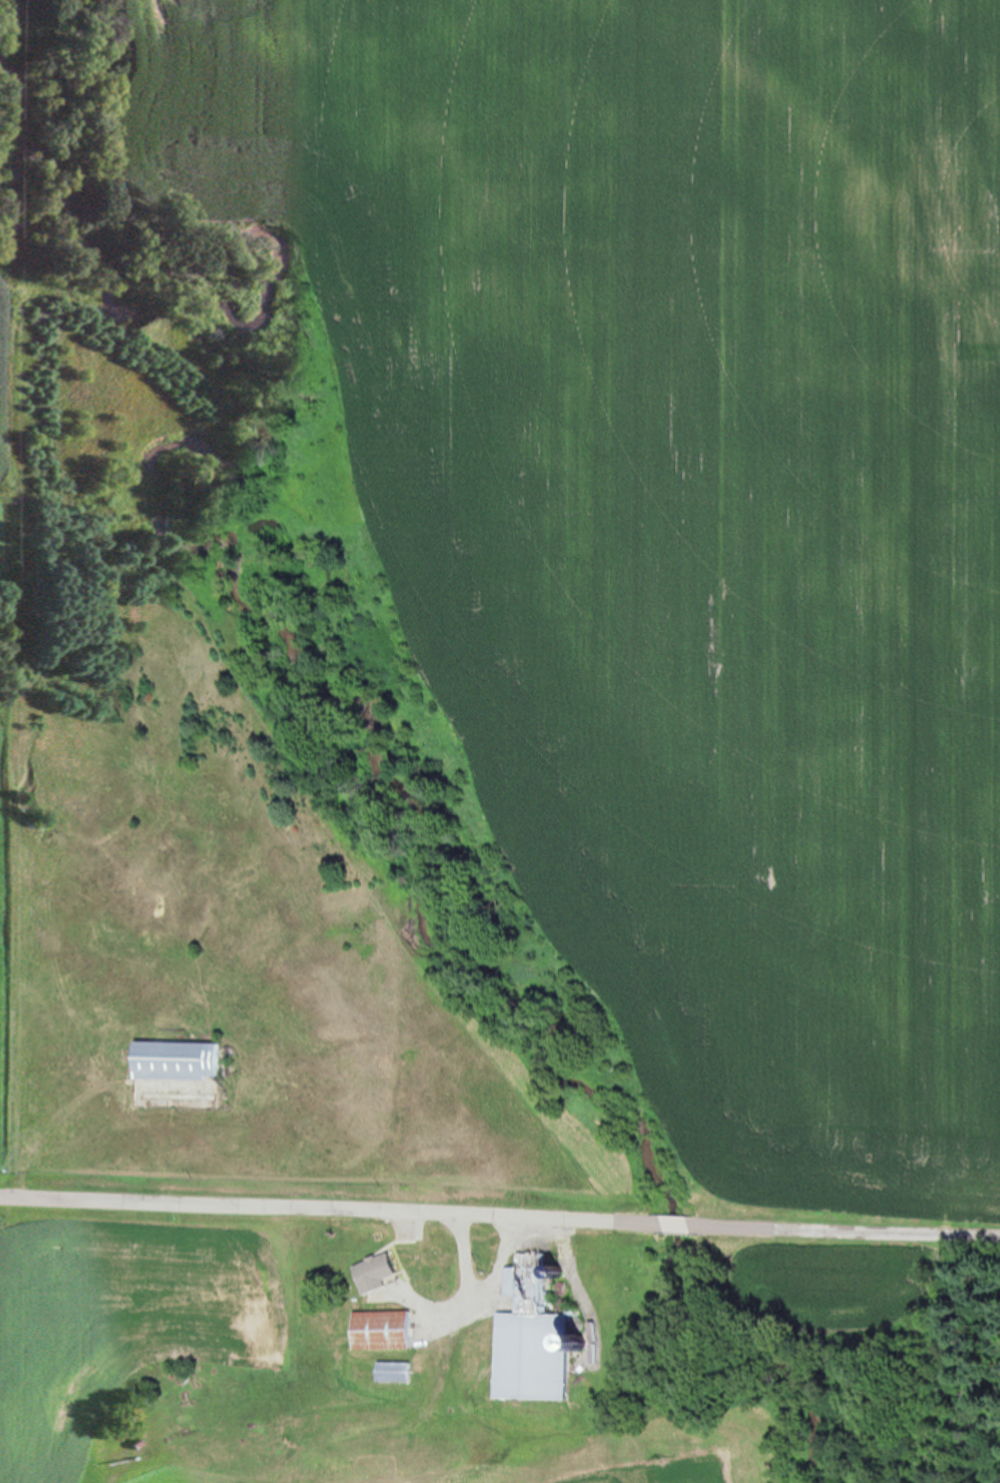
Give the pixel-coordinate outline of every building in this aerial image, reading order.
[(143,1079),(234,1080),(234,1042),(143,1041),(143,1079)] [(501,1398),(575,1399),(576,1313),(561,1312),(561,1303),(554,1303),(555,1251),(522,1250),(522,1265),(508,1265),(507,1295),(522,1295),(521,1311),(502,1311),(501,1398)] [(393,1278),(405,1275),(400,1252),(363,1261),(370,1293),(395,1287),(393,1278)] [(417,1349),(417,1310),(357,1310),(357,1349),(417,1349)] [(416,1361),(382,1361),(382,1382),(416,1382),(416,1361)]
